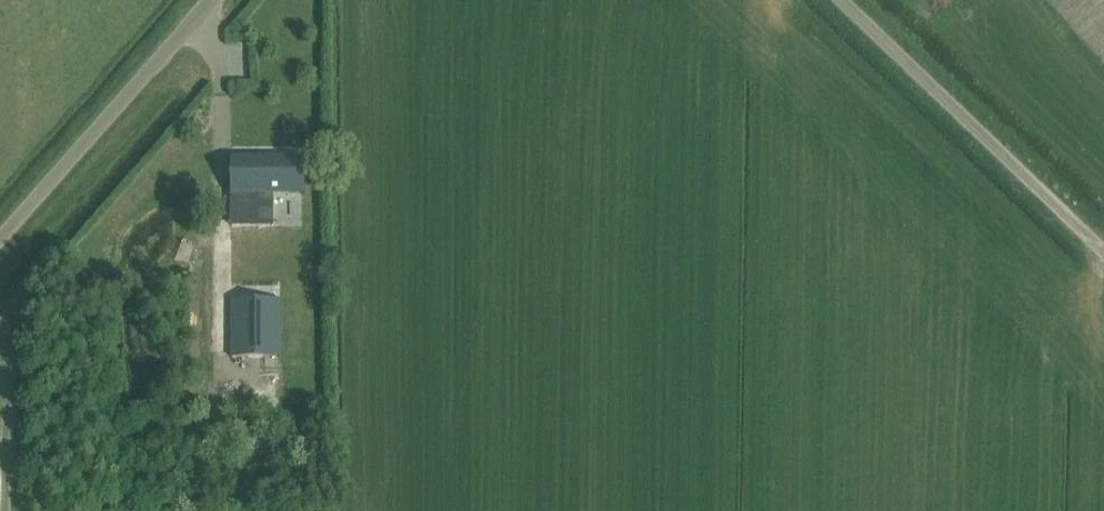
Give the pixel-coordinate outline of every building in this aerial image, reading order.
[(249,156),(306,156),(306,147),(231,147),(231,193),(249,193),(249,156)] [(231,225),(273,225),(273,194),(306,194),(306,156),(249,156),(249,193),(231,193),(231,225)] [(231,300),(232,357),(281,357),(280,300),(281,298),(232,298),(231,300)]
